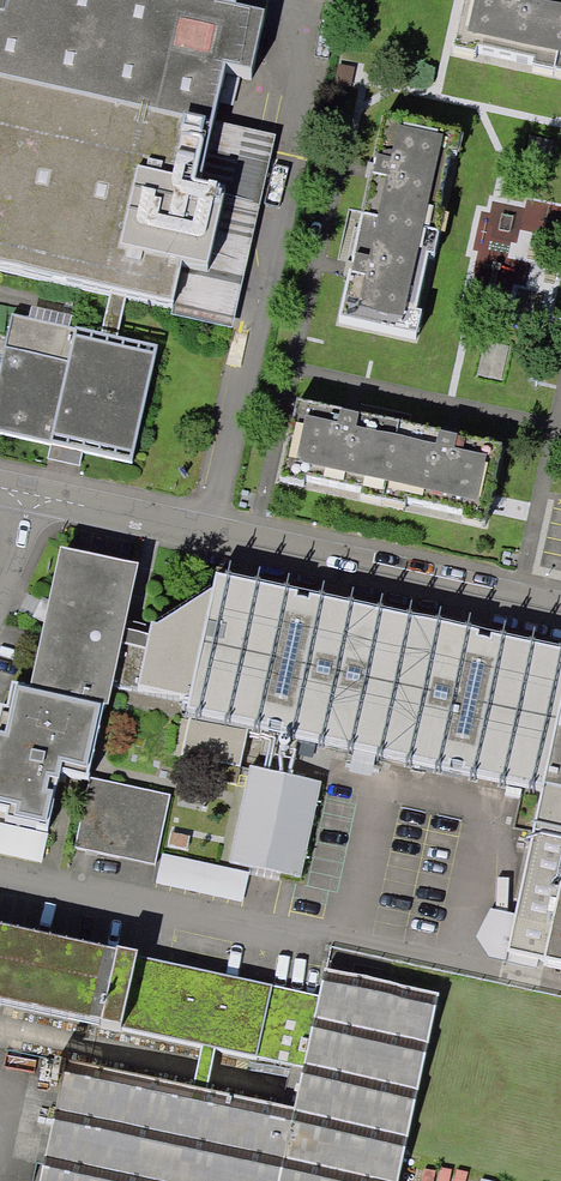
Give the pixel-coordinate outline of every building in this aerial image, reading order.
[(221,201),(196,195),(223,77),(249,83),(262,24),(156,0),(0,0),(0,274),(105,298),(121,301),(170,312),(179,272),(205,277),(221,201)] [(451,54),(473,60),(474,54),(532,67),(530,72),(560,79),(560,0),(463,0),(451,54)] [(453,160),(458,138),(380,120),(334,324),(412,341),(417,319),(411,318),(424,261),(430,262),(440,217),(434,216),(447,159),(453,160)] [(86,453),(132,464),(158,350),(112,340),(121,301),(105,298),(96,336),(12,317),(0,371),(0,434),(54,446),(51,460),(83,467),(86,453)] [(462,522),(484,527),(502,449),(298,403),(280,481),(303,486),(304,480),(361,493),(360,499),(405,509),(406,503),(463,516),(462,522)] [(493,641),(492,646),(480,643),(481,638),(311,601),(310,606),(297,603),(298,599),(216,581),(213,596),(158,631),(125,624),(136,565),(62,548),(28,693),(103,708),(106,710),(111,687),(189,704),(187,715),(192,716),(183,756),(210,762),(207,778),(238,784),(250,729),(269,733),(270,729),(283,731),(282,736),(544,792),(509,953),(547,961),(546,965),(560,968),(560,656),(493,641)] [(8,708),(1,706),(0,713),(0,813),(8,814),(6,823),(47,831),(58,775),(87,781),(103,708),(28,693),(12,689),(8,708)] [(237,794),(233,812),(175,799),(175,797),(94,780),(79,849),(160,866),(167,836),(308,866),(316,830),(298,826),(302,808),(237,794)] [(0,827),(0,857),(42,866),(48,837),(0,827)] [(301,1069),(291,1115),(200,1095),(187,1092),(62,1065),(37,1180),(396,1180),(405,1139),(436,997),(322,973),(317,996),(0,928),(0,1004),(197,1047),(210,1050),(301,1069)] [(200,1095),(210,1050),(197,1047),(187,1092),(200,1095)]
